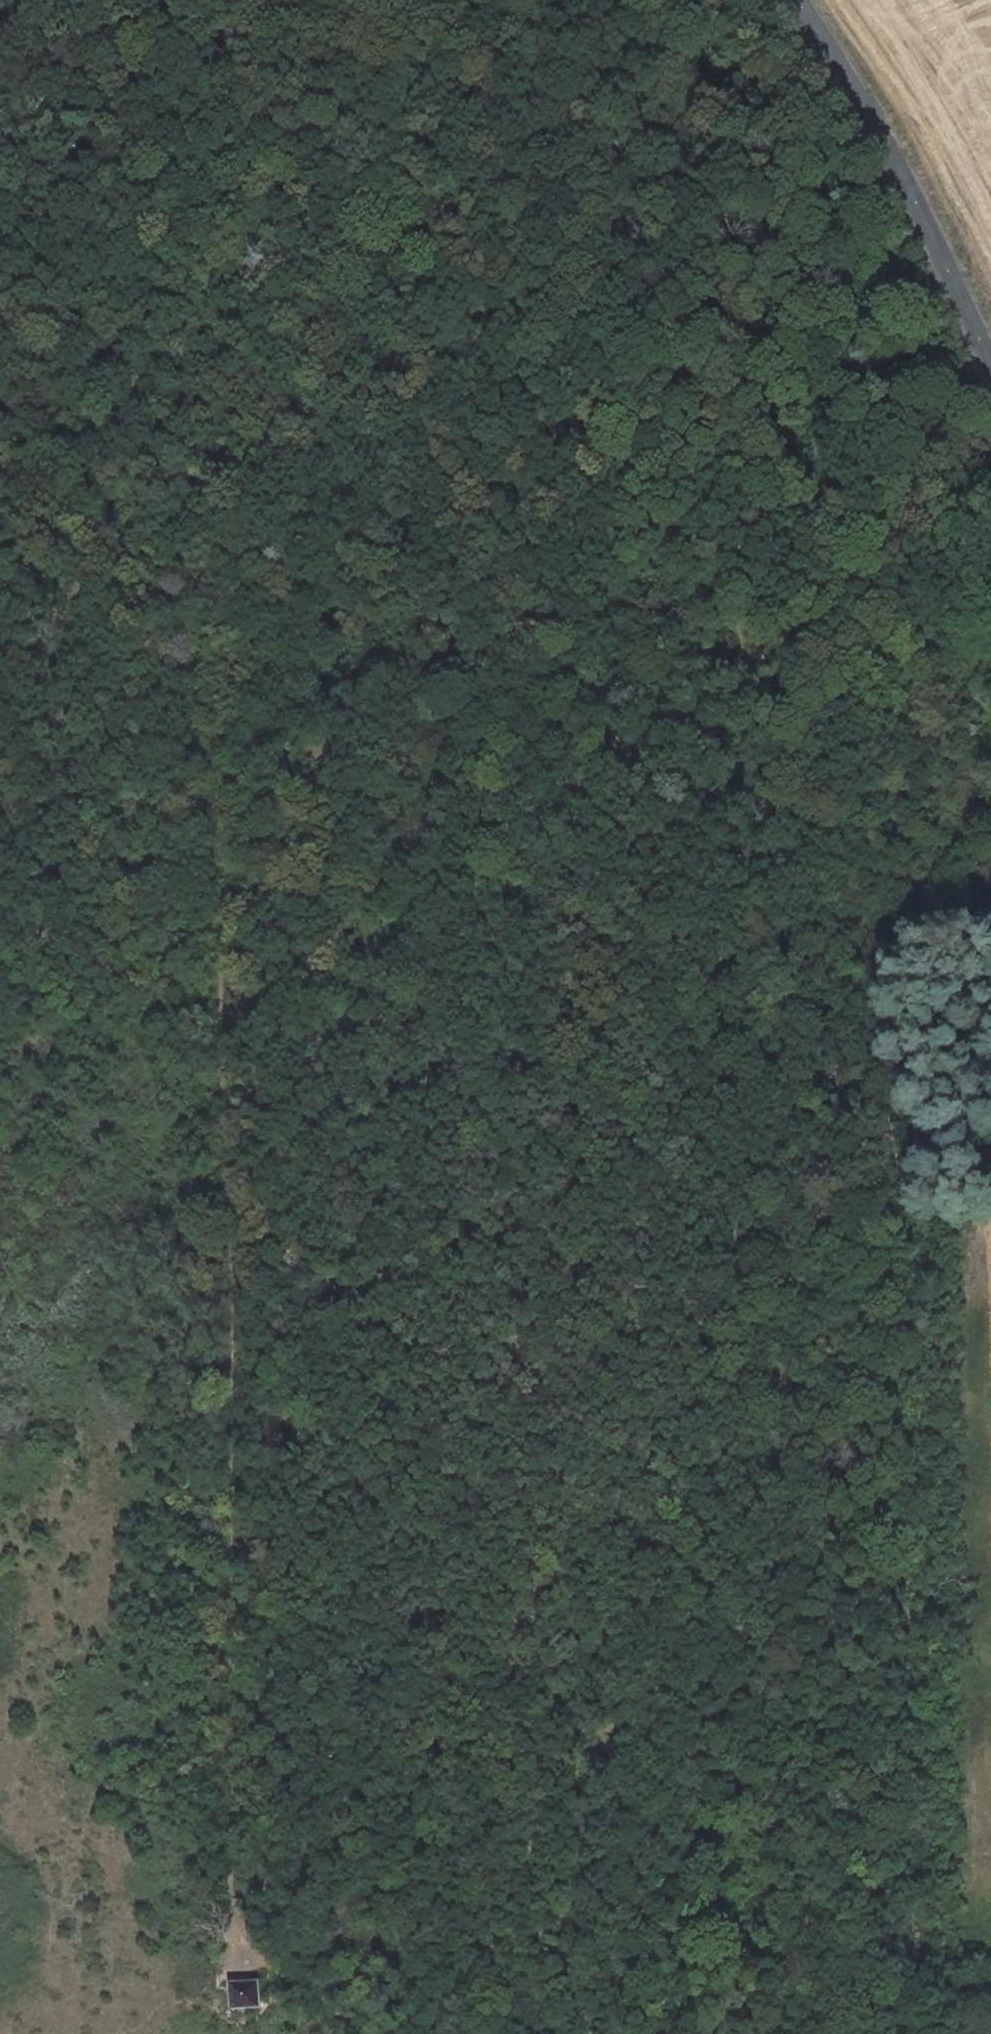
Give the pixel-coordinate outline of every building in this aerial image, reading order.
[(263,1984),(236,1985),(237,2015),(264,2014),(263,1984)]
